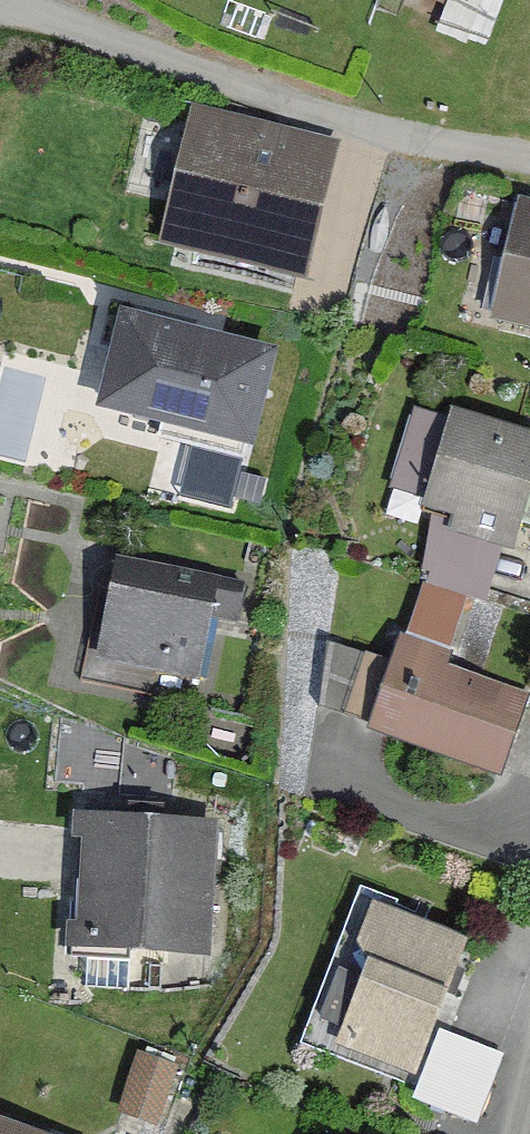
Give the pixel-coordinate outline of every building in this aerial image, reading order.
[(441,12),(430,36),(475,55),(499,0),(414,0),(441,12)] [(334,150),(189,117),(159,250),(304,283),(334,150)] [(518,209),(491,327),(529,336),(529,212),(518,209)] [(251,449),(273,358),(122,322),(100,413),(251,449)] [(455,416),(451,428),(414,417),(390,496),(428,507),(424,520),(431,523),(412,587),(422,590),(463,603),(480,608),(497,553),(512,557),(529,499),(529,439),(455,416)] [(220,587),(221,581),(122,555),(95,657),(201,684),(217,625),(232,629),(241,593),(220,587)] [(463,603),(422,590),(405,643),(398,641),(368,738),(504,779),(529,698),(442,672),(463,603)] [(205,958),(216,825),(72,814),(65,898),(49,897),(45,945),(205,958)] [(411,1076),(465,941),(376,906),(358,952),(370,957),(334,1045),(411,1076)] [(439,1021),(415,1095),(483,1117),(507,1042),(439,1021)] [(155,1071),(131,1062),(114,1108),(139,1117),(155,1071)] [(0,1126),(0,1133),(23,1133),(0,1126)]
